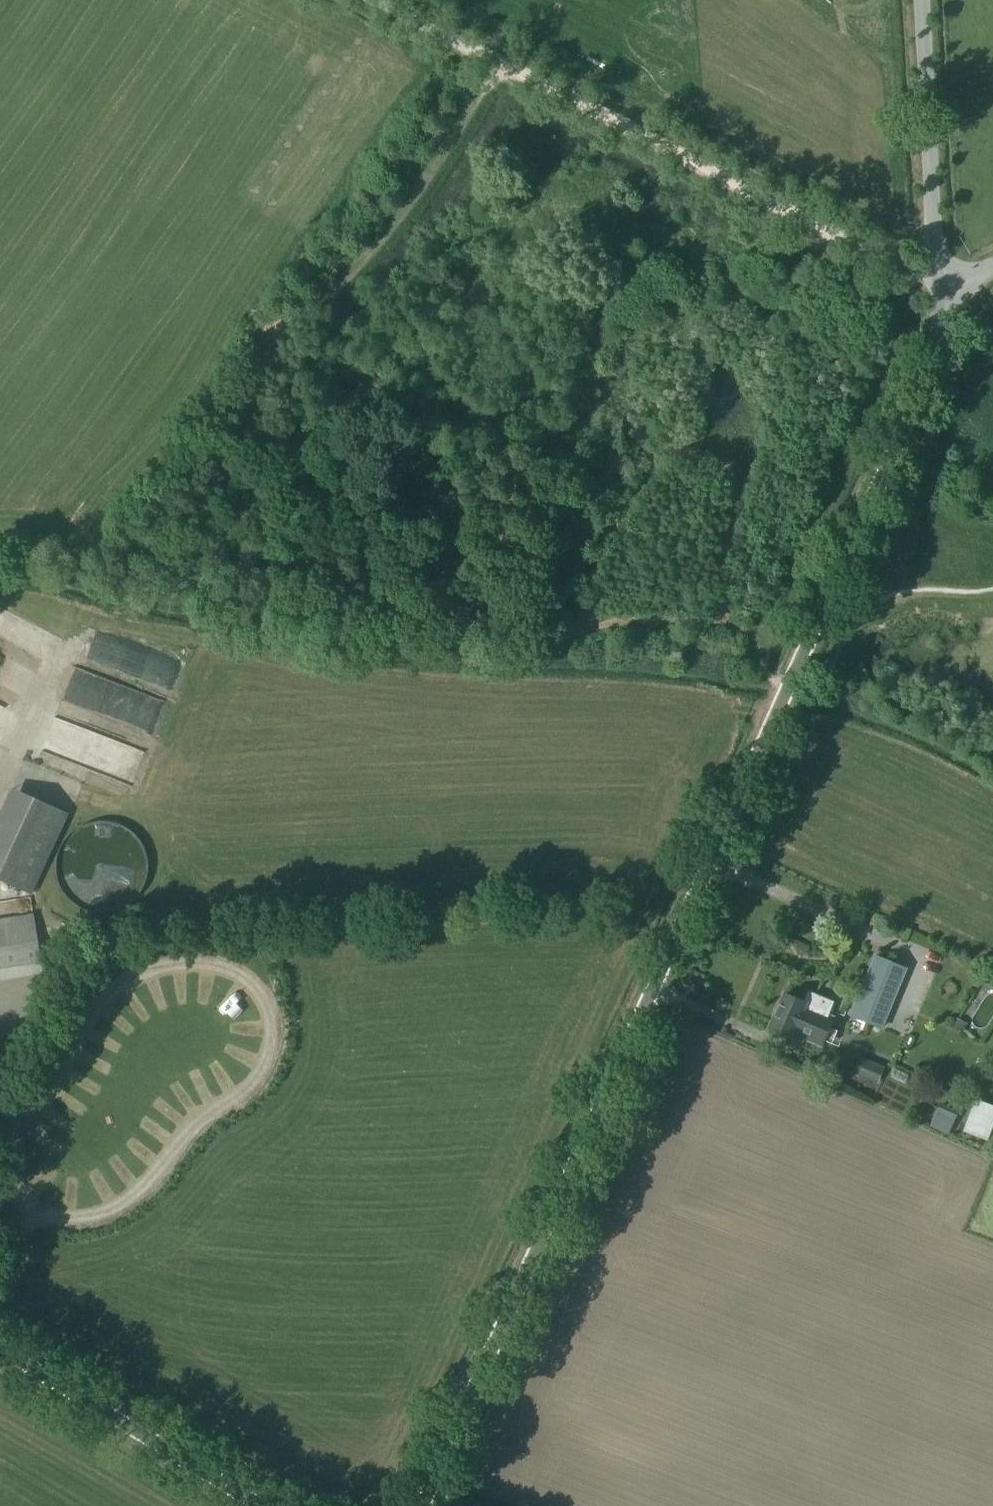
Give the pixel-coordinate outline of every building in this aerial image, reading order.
[(134,673),(140,650),(86,637),(80,660),(134,673)] [(109,742),(100,775),(126,782),(136,749),(109,742)] [(0,818),(0,879),(32,894),(68,815),(13,790),(0,818)] [(44,975),(34,914),(0,920),(0,983),(44,975)] [(877,959),(851,1017),(881,1030),(907,971),(877,959)] [(791,1034),(821,1047),(834,1019),(827,1016),(833,1004),(809,993),(804,1003),(786,995),(771,1029),(789,1037),(791,1034)] [(979,1123),(983,1108),(964,1103),(960,1117),(979,1123)] [(920,1130),(939,1135),(947,1109),(928,1104),(920,1130)]
